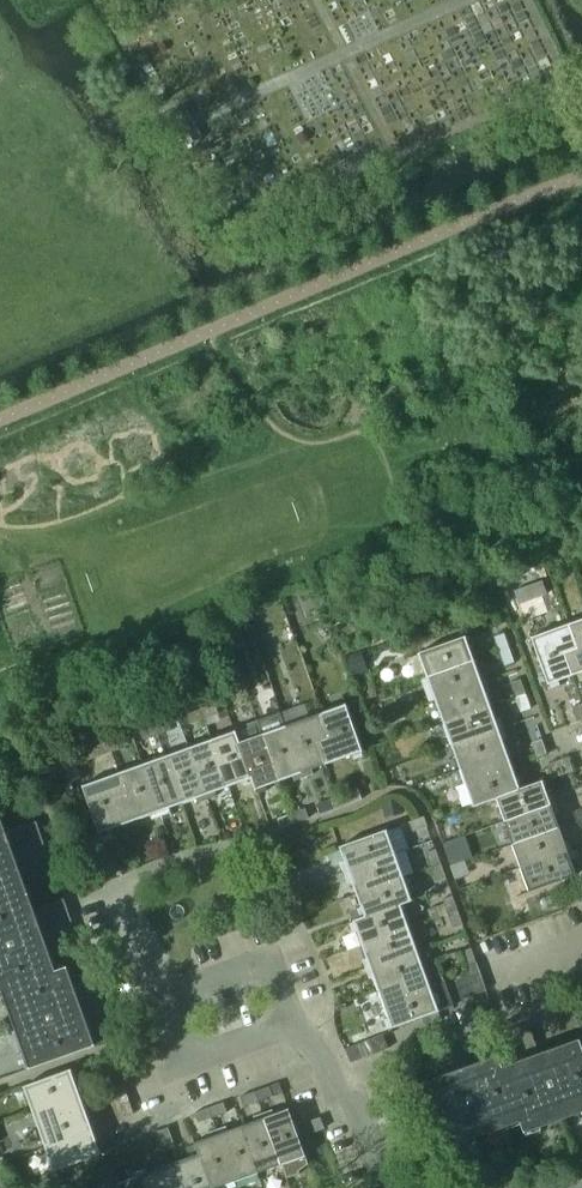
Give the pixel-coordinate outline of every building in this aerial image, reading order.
[(196,127),(198,126),(192,116),(190,117),(190,116),(189,116),(184,106),(169,114),(187,145),(202,138),(197,129),(196,127)] [(548,593),(543,580),(515,590),(519,603),(548,593)] [(244,615),(231,619),(234,629),(247,625),(244,615)] [(570,622),(577,644),(564,650),(573,673),(581,670),(581,618),(570,622)] [(561,678),(573,673),(564,650),(577,644),(570,622),(531,635),(548,682),(550,681),(552,686),(562,683),(561,678)] [(505,633),(495,636),(501,651),(510,648),(505,633)] [(475,659),(470,645),(476,643),(474,636),(468,637),(467,635),(419,652),(428,676),(475,659)] [(516,662),(510,648),(501,651),(506,666),(516,662)] [(354,676),(369,670),(363,654),(348,660),(354,676)] [(481,674),(475,659),(428,676),(436,699),(489,680),(486,672),(481,674)] [(527,694),(521,679),(512,682),(517,697),(527,694)] [(492,689),(489,680),(436,699),(444,722),(492,705),(487,691),(492,689)] [(517,697),(522,712),(532,708),(527,694),(517,697)] [(347,702),(322,712),(331,737),(317,741),(325,765),(354,755),(356,759),(363,757),(362,752),(365,751),(347,702)] [(205,718),(220,712),(216,703),(202,708),(205,718)] [(571,707),(576,722),(581,720),(581,705),(581,703),(571,707)] [(497,719),(492,705),(444,722),(453,745),(505,726),(502,717),(497,719)] [(202,708),(187,713),(190,723),(205,718),(202,708)] [(322,712),(285,725),(304,778),(315,774),(314,769),(325,765),(317,741),(331,737),(322,712)] [(296,781),(304,778),(285,725),(280,713),(258,721),(279,782),(294,776),(296,781)] [(159,734),(174,729),(170,719),(156,725),(159,734)] [(241,741),(240,741),(254,781),(253,781),(256,790),(258,789),(260,794),(269,791),(267,786),(279,782),(258,721),(236,729),(241,741)] [(156,725),(141,730),(145,740),(159,734),(156,725)] [(508,735),(505,726),(453,745),(463,774),(511,757),(504,737),(508,735)] [(236,729),(211,738),(229,787),(242,782),(244,785),(253,781),(254,781),(240,741),(241,741),(236,729)] [(211,738),(188,746),(207,799),(217,795),(216,791),(229,787),(211,738)] [(105,754),(120,749),(116,739),(101,744),(105,754)] [(538,757),(548,753),(542,739),(533,742),(538,757)] [(101,744),(86,750),(90,760),(105,754),(101,744)] [(188,746),(165,754),(182,804),(197,798),(198,802),(207,799),(188,746)] [(165,754),(142,763),(161,815),(171,812),(169,808),(182,804),(165,754)] [(518,777),(511,757),(463,774),(474,806),(496,798),(526,787),(526,785),(522,776),(518,777)] [(570,757),(560,760),(564,773),(574,770),(570,757)] [(60,763),(62,771),(65,783),(66,783),(82,778),(76,758),(60,763)] [(560,760),(549,763),(553,776),(564,773),(560,760)] [(142,763),(120,771),(128,795),(115,801),(123,825),(150,815),(152,819),(161,815),(142,763)] [(111,834),(110,830),(123,825),(115,801),(128,795),(120,771),(82,785),(100,834),(102,833),(103,836),(111,834)] [(526,785),(526,787),(496,798),(504,821),(558,801),(554,791),(549,793),(544,778),(526,785)] [(349,804),(352,803),(363,799),(359,788),(345,793),(349,804)] [(345,793),(330,799),(334,809),(349,804),(345,793)] [(400,798),(383,801),(386,816),(403,813),(400,798)] [(334,809),(330,799),(317,804),(321,814),(334,809)] [(561,810),(558,801),(504,821),(511,841),(560,822),(556,812),(561,810)] [(296,824),(310,819),(306,808),(292,813),(296,824)] [(292,813),(277,819),(281,829),(296,824),(292,813)] [(413,830),(428,824),(425,815),(409,821),(413,830)] [(30,892),(17,854),(46,844),(38,822),(8,832),(2,817),(0,818),(0,903),(30,892)] [(566,839),(560,822),(511,841),(520,867),(574,848),(570,837),(566,839)] [(344,872),(396,854),(387,829),(339,846),(344,861),(341,862),(344,872)] [(577,856),(574,848),(520,867),(529,891),(578,873),(573,858),(577,856)] [(440,862),(434,849),(425,852),(430,866),(440,862)] [(404,877),(396,854),(344,872),(347,881),(351,880),(356,894),(404,877)] [(472,874),(467,859),(450,865),(455,880),(472,874)] [(445,876),(440,862),(430,866),(436,880),(445,876)] [(404,877),(356,894),(361,906),(357,908),(360,916),(361,917),(400,903),(401,904),(412,900),(404,877)] [(58,971),(44,931),(73,920),(65,897),(35,908),(30,892),(0,903),(0,993),(4,991),(58,971)] [(448,913),(457,910),(452,895),(443,898),(448,913)] [(400,903),(361,917),(360,916),(352,919),(354,923),(350,925),(353,933),(357,931),(362,945),(409,927),(401,904),(400,903)] [(448,913),(444,903),(429,908),(432,918),(448,913)] [(462,924),(457,910),(448,913),(453,927),(462,924)] [(417,950),(409,927),(362,945),(367,957),(362,959),(366,969),(417,950)] [(466,965),(476,961),(471,947),(461,950),(466,965)] [(430,987),(417,950),(366,969),(369,978),(373,976),(378,991),(403,982),(408,995),(430,987)] [(481,976),(476,961),(466,965),(471,979),(481,976)] [(68,967),(58,971),(4,991),(31,1069),(96,1045),(82,1006),(111,996),(103,973),(74,983),(68,967)] [(403,982),(378,991),(388,1017),(383,1019),(387,1027),(391,1025),(392,1028),(439,1011),(430,987),(408,995),(403,982)] [(530,1022),(506,1030),(517,1062),(503,1067),(521,1121),(525,1132),(581,1112),(581,1041),(581,1038),(541,1052),(530,1022)] [(378,1033),(347,1045),(352,1058),(383,1047),(378,1033)] [(444,1149),(521,1121),(503,1067),(498,1055),(458,1070),(448,1040),(425,1048),(435,1078),(420,1083),(444,1149)] [(62,1115),(86,1107),(77,1080),(81,1078),(78,1069),(73,1070),(73,1069),(25,1086),(33,1110),(57,1102),(62,1115)] [(130,1098),(125,1084),(115,1087),(120,1101),(130,1098)] [(259,1101),(273,1096),(270,1086),(255,1091),(259,1101)] [(255,1091),(241,1096),(245,1106),(259,1101),(255,1091)] [(120,1101),(125,1115),(135,1112),(130,1098),(120,1101)] [(62,1115),(57,1102),(33,1110),(46,1147),(99,1128),(96,1118),(91,1120),(86,1107),(62,1115)] [(213,1117),(228,1112),(224,1102),(210,1108),(213,1117)] [(210,1108),(195,1113),(198,1122),(213,1117),(210,1108)] [(274,1109),(262,1113),(281,1165),(282,1165),(287,1178),(300,1174),(299,1171),(309,1165),(289,1109),(275,1113),(274,1109)] [(258,1174),(281,1165),(262,1113),(254,1116),(255,1121),(241,1126),(258,1174)] [(309,1121),(313,1132),(325,1128),(321,1116),(309,1121)] [(155,1130),(159,1140),(173,1135),(169,1125),(155,1130)] [(227,1130),(226,1126),(216,1130),(235,1182),(258,1174),(241,1126),(227,1130)] [(102,1137),(99,1128),(46,1147),(55,1171),(103,1154),(98,1139),(102,1137)] [(211,1187),(218,1187),(235,1182),(216,1130),(208,1133),(210,1137),(194,1143),(196,1149),(197,1149),(211,1187)] [(176,1145),(173,1135),(159,1140),(162,1150),(176,1145)] [(135,1146),(131,1136),(116,1141),(121,1151),(135,1146)] [(197,1149),(196,1149),(189,1152),(190,1156),(175,1161),(184,1185),(176,1187),(211,1187),(197,1149)] [(184,1185),(175,1161),(150,1170),(148,1166),(139,1170),(140,1174),(138,1175),(143,1187),(176,1187),(184,1185)] [(496,1176),(495,1173),(491,1161),(476,1166),(479,1175),(481,1182),(496,1176)] [(514,1167),(500,1171),(502,1179),(516,1175),(514,1167)] [(109,1187),(143,1187),(138,1175),(108,1185),(109,1187)]
